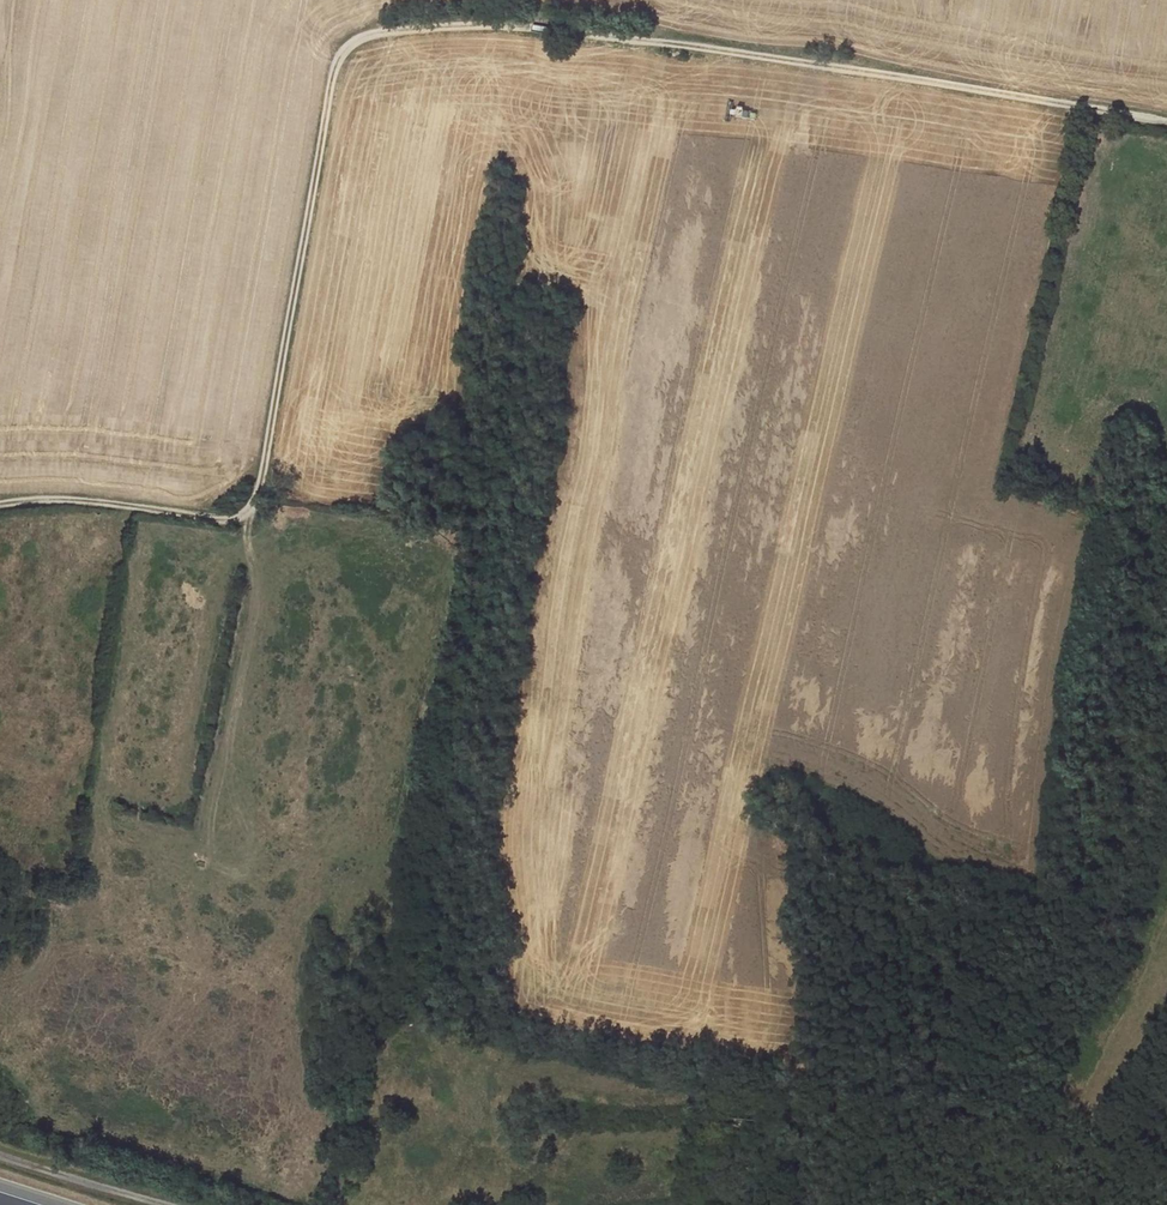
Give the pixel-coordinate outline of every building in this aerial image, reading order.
[(727,1108),(726,1118),(757,1121),(758,1111),(727,1108)] [(756,1129),(757,1121),(726,1118),(725,1125),(756,1129)]
